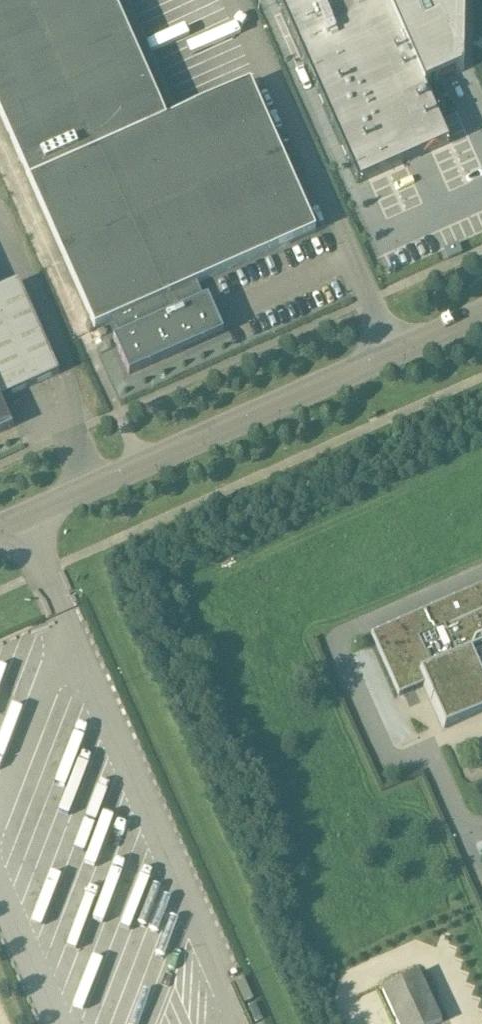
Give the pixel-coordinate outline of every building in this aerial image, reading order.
[(95,329),(113,321),(120,338),(113,341),(129,376),(183,352),(182,348),(193,343),(194,343),(195,342),(218,332),(213,320),(216,319),(208,299),(204,301),(197,284),(316,232),(250,84),(166,121),(113,0),(0,0),(0,115),(95,329)] [(358,185),(450,144),(425,88),(464,71),(465,0),(276,0),(358,185)] [(15,427),(14,426),(12,427),(0,401),(59,375),(56,368),(18,283),(0,291),(0,434),(15,427)] [(97,331),(100,338),(107,335),(104,328),(97,331)] [(372,634),(399,696),(404,694),(404,693),(411,690),(423,684),(444,730),(481,713),(481,585),(416,614),(420,623),(410,627),(406,619),(372,634)] [(12,691),(18,671),(34,670),(0,661),(0,692),(12,691)] [(131,1012),(135,1013),(131,1023),(156,1023),(178,953),(153,945),(131,1012)] [(381,991),(390,1011),(396,1023),(442,1023),(419,974),(381,991)]
